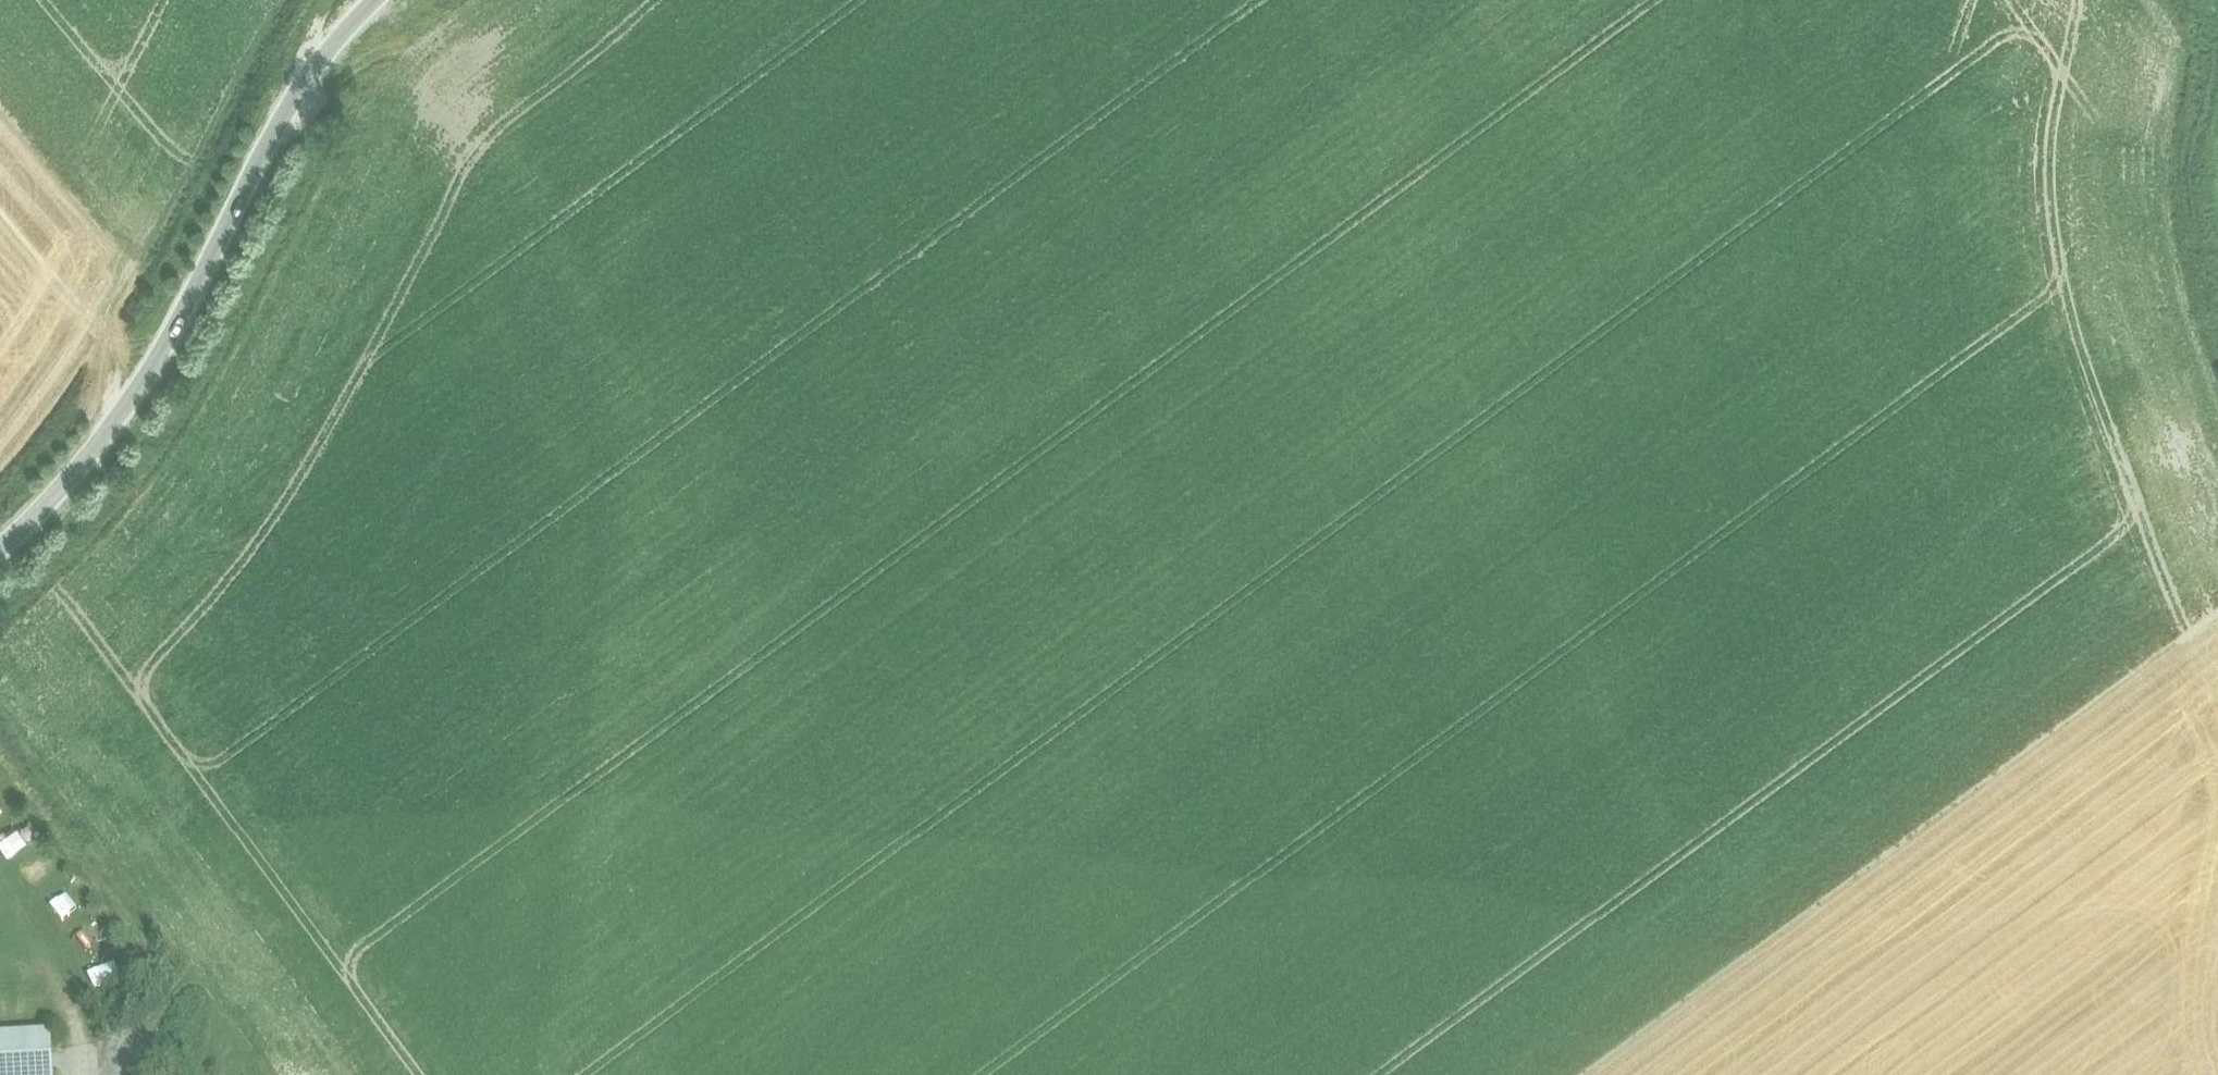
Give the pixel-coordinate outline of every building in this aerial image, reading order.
[(0,832),(0,850),(4,855),(13,849),(1,831),(0,832)] [(87,960),(95,978),(116,969),(107,951),(87,960)] [(50,1035),(0,1038),(0,1074),(53,1074),(50,1035)]
